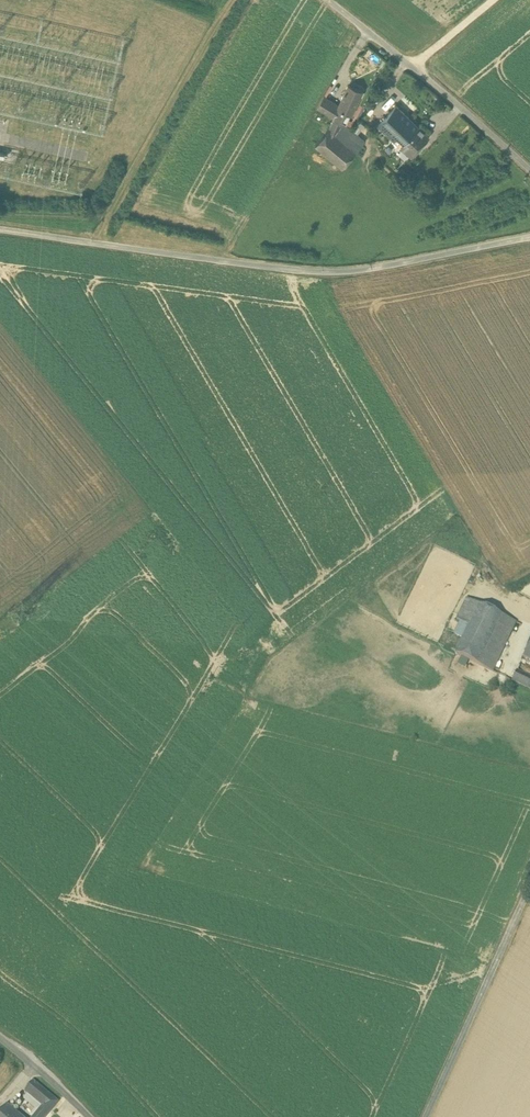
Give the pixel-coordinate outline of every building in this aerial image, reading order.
[(349,85),(340,106),(334,118),(342,122),(346,124),(362,90),(349,85)] [(340,106),(324,96),(317,108),(334,118),(340,106)] [(419,128),(396,105),(378,125),(402,148),(419,128)] [(342,122),(334,118),(330,129),(337,135),(342,122)] [(346,124),(342,122),(337,135),(344,140),(352,130),(346,124)] [(419,128),(402,148),(411,157),(429,137),(419,127),(419,128)] [(337,135),(330,129),(315,145),(342,168),(357,151),(344,140),(337,135)] [(365,141),(352,130),(344,140),(357,151),(365,141)] [(502,615),(466,598),(457,618),(460,620),(469,624),(462,639),(455,654),(461,657),(469,660),(493,671),(505,645),(491,638),(502,616),(501,616),(502,615)] [(491,638),(505,645),(516,622),(502,615),(501,616),(502,616),(491,638)] [(469,624),(460,620),(454,635),(462,639),(469,624)] [(469,660),(461,657),(458,664),(466,668),(469,660)] [(517,671),(512,681),(529,689),(529,677),(517,671)] [(33,1116),(46,1116),(59,1101),(33,1080),(25,1091),(43,1105),(33,1116)] [(7,1104),(0,1113),(0,1116),(23,1116),(7,1104)]
